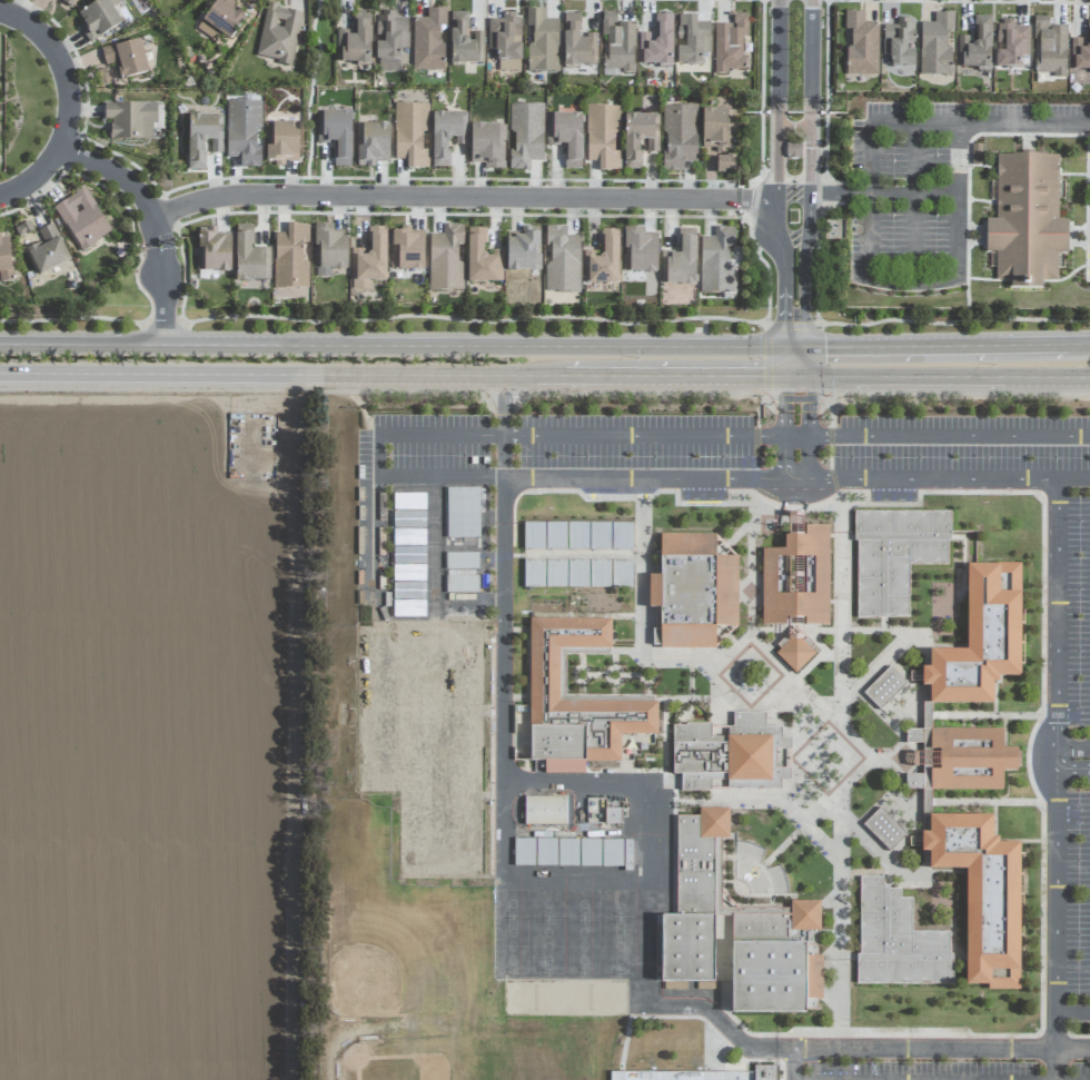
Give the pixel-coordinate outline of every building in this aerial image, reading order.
[(113,7),(121,2),(120,0),(98,0),(77,12),(82,21),(78,24),(89,43),(122,24),(113,7)] [(215,41),(219,34),(230,40),(245,15),(232,7),(236,0),(216,0),(197,30),(215,41)] [(256,57),(293,64),(302,12),(266,5),(256,57)] [(413,70),(445,70),(444,43),(440,43),(440,25),(447,25),(446,8),(427,8),(427,18),(412,18),(413,70)] [(558,19),(545,19),(545,9),(527,9),(527,26),(532,26),(533,43),(528,43),(528,72),(559,71),(558,19)] [(338,63),(370,63),(370,11),(355,11),(355,32),(338,32),(338,63)] [(408,19),(395,18),(395,12),(377,12),(377,36),(384,36),(384,42),(377,42),(377,71),(399,71),(399,48),(408,48),(408,19)] [(483,32),(470,32),(470,12),(451,12),(451,64),(484,63),(483,32)] [(604,71),(634,71),(635,23),(616,22),(616,12),(602,12),(601,35),(605,36),(604,71)] [(879,23),(864,23),(864,12),(845,12),(845,29),(851,29),(851,46),(847,46),(846,75),(878,75),(879,23)] [(921,22),(920,75),(950,75),(950,31),(954,31),(954,13),(935,12),(934,22),(921,22)] [(581,14),(564,13),(563,66),(595,66),(596,35),(580,35),(581,14)] [(714,24),(715,72),(744,71),(743,36),(748,36),(748,13),(732,13),(732,23),(714,24)] [(498,71),(521,71),(521,15),(503,14),(503,19),(488,19),(488,49),(498,49),(498,71)] [(673,14),(655,14),(655,33),(639,33),(639,47),(643,47),(643,65),(673,65),(673,14)] [(677,44),(677,64),(709,64),(708,22),(696,22),(696,15),(678,16),(678,44),(677,44)] [(990,69),(992,16),(973,16),(973,36),(958,36),(957,68),(990,69)] [(1066,75),(1067,27),(1049,27),(1049,17),(1034,17),(1034,75),(1066,75)] [(883,25),(883,55),(892,55),(891,66),(915,67),(915,46),(915,19),(897,18),(897,25),(883,25)] [(1085,20),(1086,39),(1070,39),(1071,71),(1089,70),(1089,20),(1085,20)] [(996,68),(1020,68),(1020,55),(1029,55),(1029,26),(1014,26),(1015,21),(996,21),(996,68)] [(105,66),(116,63),(120,79),(148,72),(140,39),(101,49),(105,66)] [(97,71),(101,86),(110,84),(106,69),(97,71)] [(238,159),(238,167),(260,168),(261,101),(226,101),(225,159),(238,159)] [(154,103),(104,104),(104,120),(110,120),(110,130),(107,130),(107,140),(155,139),(154,103)] [(428,169),(428,148),(422,147),(422,132),(428,132),(428,104),(394,103),(393,160),(404,160),(404,168),(428,169)] [(542,162),(544,105),(511,104),(510,150),(508,150),(507,170),(528,170),(528,161),(542,162)] [(597,170),(620,171),(621,151),(615,151),(615,134),(620,134),(621,106),(586,105),(585,162),(597,162),(597,170)] [(697,105),(663,105),(663,172),(683,172),(683,163),(697,163),(697,105)] [(735,133),(728,133),(728,109),(701,109),(701,150),(705,150),(704,180),(715,180),(715,171),(734,172),(735,133)] [(351,167),(352,112),(323,111),(322,126),(316,126),(316,143),(333,144),(332,167),(351,167)] [(466,113),(431,112),(430,167),(450,168),(450,145),(465,145),(466,113)] [(582,114),(553,113),(553,125),(547,125),(547,147),(564,147),(563,169),(581,169),(582,114)] [(658,152),(658,114),(624,114),(624,170),(642,170),(642,152),(658,152)] [(206,170),(206,154),(222,154),(221,115),(188,115),(188,131),(184,131),(184,170),(206,170)] [(298,162),(298,123),(264,123),(264,161),(282,161),(282,162),(298,162)] [(389,162),(390,124),(357,123),(357,145),(354,145),(354,167),(374,167),(374,162),(389,162)] [(483,169),(503,170),(504,125),(468,123),(467,163),(483,164),(483,169)] [(995,152),(995,215),(984,219),(984,254),(993,254),(993,283),(1058,283),(1058,254),(1069,254),(1069,216),(1059,216),(1059,152),(995,152)] [(80,252),(112,233),(83,186),(51,205),(80,252)] [(18,237),(33,231),(29,222),(14,227),(18,237)] [(70,261),(52,224),(38,231),(42,241),(26,249),(38,275),(70,261)] [(270,280),(270,249),(251,249),(251,224),(235,224),(235,273),(242,273),(242,280),(270,280)] [(307,288),(306,224),(283,224),(283,232),(272,232),(272,288),(307,288)] [(347,235),(332,235),(332,224),(312,224),(312,278),(330,277),(330,271),(347,271),(347,235)] [(428,291),(460,291),(460,245),(463,245),(463,224),(441,224),(441,234),(428,234),(428,291)] [(579,292),(580,236),(566,235),(566,226),(544,225),(544,292),(579,292)] [(658,238),(643,238),(643,226),(623,226),(622,272),(657,273),(658,238)] [(230,272),(231,261),(234,261),(234,235),(216,235),(216,227),(194,227),(194,272),(230,272)] [(386,282),(386,227),(367,227),(367,249),(350,249),(350,291),(371,290),(371,282),(386,282)] [(504,231),(504,271),(540,271),(540,255),(538,255),(538,227),(519,227),(519,231),(504,231)] [(700,293),(734,293),(734,265),(729,265),(729,248),(734,248),(734,227),(714,227),(714,237),(700,237),(700,293)] [(502,250),(486,251),(486,228),(464,228),(465,283),(503,282),(502,250)] [(695,284),(696,228),(678,228),(677,252),(664,251),(663,284),(695,284)] [(618,284),(618,229),(598,229),(598,251),(583,251),(583,283),(618,284)] [(425,270),(424,231),(388,232),(389,271),(425,270)] [(13,281),(7,234),(0,234),(0,282),(13,281)] [(479,538),(480,488),(447,488),(446,538),(479,538)] [(856,617),(880,617),(885,617),(888,616),(909,616),(909,564),(947,564),(947,541),(950,541),(950,534),(950,511),(854,511),(854,532),(854,541),(856,541),(856,617)] [(789,535),(789,527),(789,513),(803,513),(803,535),(789,535)] [(632,522),(524,523),(524,551),(632,550),(632,522)] [(761,625),(774,625),(785,625),(785,617),(787,617),(803,617),(805,617),(805,624),(821,624),(829,624),(829,604),(829,600),(829,537),(829,533),(829,525),(805,525),(805,535),(803,535),(789,535),(784,535),(784,548),(762,548),(762,571),(761,608),(761,625)] [(660,648),(715,648),(715,626),(737,626),(737,604),(737,578),(737,557),(715,557),(715,534),(661,534),(661,552),(661,575),(655,575),(648,575),(648,607),(655,607),(661,607),(661,626),(660,626),(660,630),(655,630),(653,630),(653,645),(660,645),(660,648)] [(715,534),(722,542),(729,548),(737,557),(715,557),(715,534)] [(524,559),(524,587),(544,587),(544,559),(524,559)] [(967,565),(995,565),(995,564),(1020,564),(1020,676),(1001,676),(999,676),(999,682),(993,682),(993,704),(991,704),(931,704),(929,704),(929,686),(923,686),(921,686),(921,682),(921,666),(923,666),(930,666),(930,650),(967,650),(967,644),(967,591),(967,587),(967,565)] [(803,617),(803,633),(803,641),(787,640),(787,633),(787,617),(803,617)] [(544,773),(585,774),(585,767),(585,761),(618,761),(620,761),(620,734),(654,734),(657,734),(657,702),(653,702),(558,702),(558,647),(610,648),(612,647),(612,642),(612,620),(612,618),(529,618),(529,726),(531,726),(531,761),(544,761),(544,773)] [(737,626),(730,634),(715,648),(715,626),(737,626)] [(775,654),(795,673),(815,653),(811,648),(814,645),(795,626),(776,645),(780,648),(775,654)] [(610,648),(610,655),(584,654),(577,654),(565,654),(565,695),(577,695),(584,695),(610,695),(617,695),(642,695),(650,695),(653,695),(653,702),(558,702),(558,647),(610,648)] [(880,710),(906,683),(890,666),(863,693),(880,710)] [(922,832),(922,789),(922,774),(922,766),(922,752),(922,749),(922,743),(923,729),(923,686),(929,686),(929,704),(931,704),(931,712),(931,720),(931,727),(930,727),(930,749),(930,769),(930,790),(931,790),(931,799),(931,805),(931,814),(930,814),(930,832),(922,832)] [(791,780),(791,736),(781,736),(781,726),(765,726),(765,712),(733,713),(733,726),(729,726),(729,735),(726,735),(726,736),(711,736),(711,726),(711,723),(707,723),(692,723),(685,723),(685,725),(673,725),(673,773),(681,773),(681,789),(681,791),(707,791),(711,791),(711,790),(711,780),(726,780),(726,790),(781,790),(781,780),(791,780)] [(729,726),(729,735),(726,735),(726,736),(711,736),(711,726),(729,726)] [(930,790),(931,790),(1002,790),(1002,770),(1017,770),(1017,766),(1020,766),(1020,752),(1018,752),(1018,747),(1005,747),(1002,747),(1003,729),(1002,729),(973,729),(970,729),(931,727),(930,727),(930,749),(940,749),(940,769),(930,769),(930,790)] [(922,743),(913,743),(905,743),(905,734),(905,729),(919,729),(923,729),(922,743)] [(922,789),(918,789),(905,789),(905,782),(905,774),(922,774),(922,789)] [(711,790),(726,790),(726,780),(711,780),(711,790)] [(525,826),(567,826),(567,797),(525,796),(525,826)] [(622,809),(606,809),(606,799),(588,799),(587,823),(622,824),(622,809)] [(662,915),(672,915),(676,915),(676,815),(700,815),(700,807),(729,809),(729,833),(729,838),(725,838),(721,838),(714,838),(713,915),(714,915),(714,981),(661,981),(662,915)] [(906,834),(890,851),(863,824),(880,807),(906,834)] [(967,984),(988,984),(988,990),(1020,990),(1020,843),(1020,842),(998,842),(998,839),(998,836),(995,836),(993,836),(993,814),(992,814),(931,814),(930,814),(930,832),(922,832),(921,832),(921,834),(921,850),(922,850),(930,850),(930,868),(967,868),(967,874),(967,984)] [(737,908),(721,891),(721,838),(714,838),(713,915),(714,915),(732,915),(732,913),(790,914),(790,908),(737,908)] [(514,865),(534,865),(534,839),(514,839),(514,865)] [(536,865),(556,865),(556,839),(535,839),(536,865)] [(558,865),(578,865),(578,839),(557,839),(558,865)] [(579,865),(600,865),(600,839),(579,839),(579,865)] [(602,866),(622,866),(622,839),(602,840),(602,866)] [(856,983),(952,983),(952,953),(950,953),(950,931),(911,931),(912,898),(900,898),(900,888),(889,888),(889,885),(883,885),(883,876),(859,876),(859,953),(856,953),(856,960),(856,983)] [(930,882),(930,889),(930,924),(953,924),(953,882),(930,882)] [(493,908),(526,908),(526,891),(493,891),(493,908)] [(732,1013),(806,1013),(806,1010),(818,1010),(818,999),(822,999),(822,982),(822,971),(822,955),(818,955),(818,944),(818,933),(818,930),(820,930),(820,909),(820,900),(795,900),(790,900),(790,904),(790,908),(790,914),(732,913),(732,915),(732,1013)] [(493,925),(526,925),(526,908),(493,908),(493,925)] [(493,943),(526,943),(526,927),(493,927),(493,943)] [(493,961),(526,961),(526,944),(493,944),(493,961)] [(493,979),(525,979),(525,962),(493,962),(493,979)] [(779,1066),(754,1066),(754,1079),(778,1079),(779,1066)]
